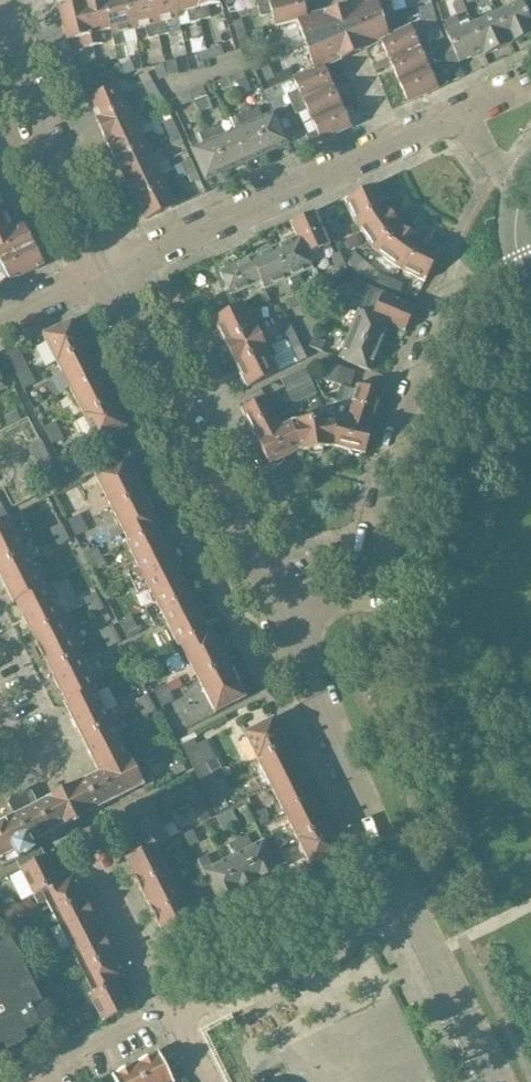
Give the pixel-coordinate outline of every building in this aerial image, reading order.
[(81,3),(92,47),(101,44),(99,33),(109,30),(103,3),(105,3),(104,0),(93,0),(81,3)] [(105,3),(103,3),(109,30),(113,47),(124,45),(121,33),(133,30),(126,0),(117,0),(105,3)] [(133,30),(144,27),(147,39),(157,37),(148,0),(126,0),(133,30)] [(157,37),(168,34),(165,22),(177,19),(176,14),(175,13),(172,0),(148,0),(157,37)] [(175,13),(176,14),(186,11),(189,23),(199,20),(194,0),(172,0),(175,13)] [(199,20),(209,18),(207,6),(219,4),(218,0),(194,0),(199,20)] [(257,6),(259,17),(271,15),(274,27),(296,21),(306,19),(306,17),(302,0),(281,0),(257,6)] [(378,10),(390,7),(388,0),(375,0),(366,2),(336,9),(342,32),(349,30),(381,19),(378,10)] [(461,2),(454,5),(459,16),(466,12),(461,2)] [(59,8),(66,41),(79,38),(81,49),(92,47),(81,3),(59,8)] [(495,14),(509,45),(530,35),(530,26),(521,3),(495,14)] [(422,27),(435,23),(431,6),(418,9),(422,27)] [(342,32),(336,9),(306,17),(306,19),(296,21),(304,45),(336,35),(342,32)] [(472,25),(472,24),(470,26),(482,52),(484,56),(509,45),(495,14),(472,25)] [(358,52),(380,42),(400,33),(399,31),(396,23),(385,28),(381,19),(349,30),(342,32),(352,55),(358,52)] [(240,20),(232,23),(235,35),(244,33),(240,20)] [(470,21),(444,33),(455,56),(444,61),(448,69),(458,64),(458,63),(482,52),(470,26),(472,24),(470,21)] [(400,33),(380,42),(388,61),(429,43),(425,34),(414,38),(409,27),(399,31),(400,33)] [(352,55),(342,32),(336,35),(304,45),(313,70),(322,66),(323,68),(352,55)] [(244,33),(235,35),(239,49),(248,46),(244,33)] [(429,43),(388,61),(397,82),(427,68),(422,58),(433,53),(429,43)] [(449,43),(440,47),(446,59),(454,56),(449,43)] [(219,47),(207,51),(209,59),(222,55),(219,47)] [(209,59),(207,51),(194,55),(185,57),(189,72),(203,68),(202,62),(209,59)] [(165,63),(168,77),(177,75),(174,61),(165,63)] [(121,77),(134,71),(130,62),(117,67),(121,77)] [(163,63),(153,66),(156,80),(166,77),(163,63)] [(268,89),(292,79),(289,70),(272,76),(267,64),(259,68),(268,89)] [(332,87),(323,68),(322,66),(313,70),(292,79),(297,90),(286,95),(291,106),(332,87)] [(427,68),(397,82),(407,103),(447,85),(443,74),(432,79),(427,68)] [(89,91),(114,80),(110,70),(85,82),(89,91)] [(250,93),(242,72),(230,77),(233,85),(236,85),(240,96),(250,93)] [(230,77),(217,82),(221,90),(233,85),(230,77)] [(156,92),(150,81),(142,86),(149,96),(156,92)] [(86,99),(95,120),(137,101),(133,92),(122,97),(117,86),(86,99)] [(332,87),(291,106),(295,115),(306,110),(311,122),(341,108),(332,87)] [(205,96),(202,88),(189,93),(192,101),(194,101),(198,113),(211,108),(206,96),(205,96)] [(156,92),(149,96),(156,109),(164,104),(156,92)] [(192,103),(188,93),(176,98),(180,107),(192,103)] [(273,112),(286,106),(282,97),(269,102),(273,112)] [(137,101),(95,120),(104,141),(136,126),(132,116),(142,111),(137,101)] [(257,108),(247,112),(266,153),(287,144),(273,113),(262,118),(257,108)] [(287,108),(274,113),(278,121),(290,116),(287,108)] [(341,108),(311,122),(315,132),(304,137),(309,147),(350,128),(341,108)] [(266,153),(247,112),(227,121),(232,132),(245,162),(266,153)] [(163,123),(168,135),(176,131),(171,120),(163,123)] [(136,126),(104,141),(114,161),(157,141),(152,131),(141,137),(136,126)] [(245,162),(232,132),(222,137),(217,126),(207,130),(225,171),(245,162)] [(225,171),(207,130),(197,134),(202,145),(191,150),(205,181),(225,171)] [(182,144),(176,131),(168,135),(174,148),(182,144)] [(304,139),(292,144),(296,153),(308,147),(304,139)] [(157,141),(114,161),(124,181),(155,166),(151,156),(162,151),(157,141)] [(198,180),(189,160),(181,164),(190,184),(198,180)] [(155,166),(124,181),(134,200),(176,181),(171,171),(160,176),(155,166)] [(176,181),(134,200),(144,220),(175,207),(174,205),(185,201),(176,181)] [(376,185),(343,199),(354,225),(385,207),(376,185)] [(399,226),(385,207),(354,225),(373,251),(399,226)] [(0,211),(0,237),(12,232),(12,229),(3,210),(0,211)] [(314,212),(289,223),(295,237),(297,237),(305,255),(328,245),(314,212)] [(335,220),(327,224),(332,236),(341,232),(335,220)] [(12,229),(12,232),(0,237),(0,260),(33,245),(22,225),(12,229)] [(417,239),(399,226),(373,251),(399,270),(417,239)] [(295,238),(273,247),(288,280),(291,286),(301,282),(298,275),(312,269),(305,255),(297,237),(295,237),(295,238)] [(439,250),(417,239),(399,270),(424,282),(439,250)] [(0,260),(0,263),(9,281),(44,266),(33,245),(0,260)] [(273,247),(249,258),(260,283),(261,283),(264,291),(288,280),(273,247)] [(338,253),(333,255),(330,257),(336,269),(344,265),(338,253)] [(362,261),(356,254),(346,264),(352,271),(362,261)] [(218,272),(229,297),(260,283),(249,258),(218,272)] [(374,283),(386,288),(390,280),(377,274),(374,283)] [(390,280),(386,288),(398,293),(402,285),(390,280)] [(362,298),(357,310),(390,324),(389,326),(403,332),(414,307),(358,283),(354,294),(362,298)] [(308,291),(296,297),(299,305),(312,299),(308,291)] [(256,307),(269,301),(264,292),(252,298),(256,307)] [(284,302),(288,310),(299,305),(296,297),(284,302)] [(327,298),(323,306),(336,311),(339,303),(327,298)] [(220,302),(208,308),(212,316),(224,310),(220,302)] [(212,319),(223,343),(255,327),(243,303),(212,319)] [(390,324),(357,310),(347,335),(379,348),(389,326),(390,324)] [(72,321),(41,335),(56,364),(85,349),(72,321)] [(280,327),(286,339),(294,335),(288,323),(280,327)] [(255,327),(223,343),(235,365),(266,349),(255,327)] [(305,359),(294,335),(286,339),(297,363),(305,359)] [(379,348),(347,335),(337,359),(370,372),(379,348)] [(324,343),(311,338),(308,347),(320,352),(324,343)] [(99,375),(85,349),(56,364),(69,390),(99,375)] [(266,349),(235,365),(247,388),(278,372),(266,349)] [(354,372),(324,363),(319,380),(340,386),(349,389),(354,372)] [(27,368),(15,374),(18,382),(31,376),(27,368)] [(304,369),(280,380),(291,404),(316,393),(304,369)] [(99,375),(69,390),(83,417),(112,401),(99,375)] [(31,376),(18,382),(23,390),(35,384),(31,376)] [(354,391),(349,389),(340,386),(335,402),(336,402),(333,411),(333,416),(371,426),(381,393),(356,385),(354,391)] [(264,397),(240,409),(255,439),(279,427),(264,397)] [(126,429),(112,401),(83,417),(96,444),(126,429)] [(4,418),(8,426),(20,420),(16,412),(4,418)] [(333,416),(290,421),(298,451),(308,450),(309,454),(322,452),(321,449),(331,447),(333,416)] [(371,426),(333,416),(331,447),(347,451),(350,456),(357,457),(362,454),(363,455),(371,426)] [(290,421),(279,427),(255,439),(269,466),(270,466),(275,467),(282,464),(283,459),(298,451),(290,421)] [(54,423),(42,429),(46,436),(58,430),(54,423)] [(58,430),(46,436),(50,445),(62,439),(58,430)] [(60,480),(39,440),(27,446),(47,486),(60,480)] [(132,474),(124,459),(93,474),(111,509),(142,494),(139,488),(139,486),(133,475),(132,474)] [(145,500),(142,494),(111,509),(127,543),(128,543),(156,529),(156,530),(159,529),(152,513),(152,512),(146,500),(145,500)] [(79,515),(67,521),(71,530),(83,523),(79,515)] [(0,522),(0,565),(35,547),(30,537),(20,543),(7,518),(0,522)] [(83,523),(71,530),(75,537),(87,531),(83,523)] [(48,530),(52,539),(64,532),(60,524),(48,530)] [(173,564),(156,530),(156,529),(128,543),(127,543),(125,544),(138,569),(127,574),(132,585),(173,564)] [(64,532),(52,539),(56,546),(68,540),(64,532)] [(0,565),(0,580),(12,604),(15,602),(14,601),(42,587),(42,586),(29,562),(40,556),(35,547),(0,565)] [(84,554),(88,563),(100,557),(96,548),(84,554)] [(100,557),(88,563),(92,570),(104,564),(100,557)] [(189,596),(173,564),(132,585),(137,594),(147,588),(159,612),(189,596)] [(14,601),(15,602),(32,636),(62,621),(44,585),(42,586),(42,587),(14,601)] [(83,599),(87,608),(99,602),(95,593),(83,599)] [(207,631),(207,630),(189,596),(159,612),(160,613),(149,618),(154,628),(164,623),(177,648),(180,646),(179,645),(207,631)] [(99,602),(87,608),(91,616),(103,609),(99,602)] [(118,623),(122,631),(134,625),(130,617),(118,623)] [(62,621),(32,636),(36,645),(48,669),(79,653),(62,621)] [(134,625),(122,631),(126,639),(138,633),(134,625)] [(99,633),(103,641),(115,635),(111,626),(99,633)] [(210,629),(207,630),(207,631),(179,645),(180,646),(197,679),(227,664),(224,658),(225,656),(219,645),(217,644),(210,629)] [(115,635),(103,641),(107,649),(119,642),(115,635)] [(79,653),(48,669),(60,692),(66,703),(66,704),(94,690),(94,691),(97,689),(79,653)] [(245,696),(256,693),(245,657),(234,661),(245,696)] [(230,670),(227,664),(197,679),(214,714),(245,699),(237,683),(238,682),(232,670),(230,670)] [(153,691),(157,699),(169,693),(165,685),(153,691)] [(94,690),(66,704),(66,703),(63,704),(81,739),(121,718),(117,709),(106,714),(94,691),(94,690)] [(169,693),(157,699),(161,707),(173,701),(169,693)] [(134,702),(138,710),(150,703),(146,696),(134,702)] [(150,703),(138,710),(142,718),(155,712),(150,703)] [(121,718),(81,739),(97,772),(128,757),(116,733),(126,728),(121,718)] [(243,734),(257,761),(286,746),(272,719),(243,734)] [(193,740),(181,746),(185,754),(197,748),(193,740)] [(299,773),(286,746),(257,761),(270,788),(299,773)] [(197,748),(185,754),(189,762),(201,756),(197,748)] [(201,756),(189,762),(193,770),(205,764),(201,756)] [(129,757),(128,757),(97,772),(81,781),(96,810),(144,786),(129,757)] [(169,769),(173,777),(185,771),(181,763),(169,769)] [(205,764),(193,770),(197,778),(209,771),(205,764)] [(209,771),(197,778),(201,786),(213,779),(209,771)] [(313,799),(299,773),(270,788),(283,814),(313,799)] [(213,779),(201,786),(205,794),(217,787),(213,779)] [(0,822),(0,866),(1,867),(1,868),(15,861),(19,869),(44,856),(40,848),(41,847),(38,840),(54,831),(76,821),(96,810),(81,781),(61,791),(39,802),(37,803),(31,792),(24,790),(9,798),(7,804),(13,816),(0,822)] [(185,791),(191,802),(199,798),(193,787),(185,791)] [(217,787),(205,794),(209,801),(221,795),(217,787)] [(199,798),(191,802),(197,815),(205,811),(199,798)] [(148,799),(118,814),(128,833),(169,813),(164,804),(153,809),(148,799)] [(326,826),(313,799),(283,814),(297,841),(326,826)] [(253,822),(244,805),(236,809),(239,814),(241,814),(246,825),(253,822)] [(262,810),(254,814),(260,826),(268,822),(262,810)] [(205,811),(197,815),(200,821),(208,817),(205,811)] [(231,811),(224,815),(229,827),(237,823),(231,811)] [(128,833),(138,852),(138,853),(154,845),(154,846),(168,839),(163,828),(173,823),(169,813),(128,833)] [(224,815),(215,819),(221,831),(229,827),(224,815)] [(326,826),(297,841),(310,868),(340,853),(326,826)] [(191,831),(183,835),(189,847),(197,843),(191,831)] [(246,836),(237,840),(257,881),(278,870),(276,867),(270,855),(264,843),(263,841),(251,846),(246,836)] [(272,839),(264,843),(270,855),(278,851),(272,839)] [(257,881),(237,840),(227,845),(233,856),(222,861),(237,890),(257,881)] [(154,845),(138,853),(138,852),(124,859),(145,900),(175,885),(154,846),(154,845)] [(284,863),(278,851),(270,855),(276,867),(284,863)] [(44,856),(19,869),(33,896),(61,882),(60,881),(47,855),(44,856)] [(202,871),(206,880),(217,901),(237,890),(222,861),(211,866),(206,856),(196,861),(198,864),(202,871)] [(186,870),(190,878),(202,871),(198,864),(186,870)] [(202,871),(190,878),(194,886),(206,880),(202,871)] [(61,882),(33,896),(37,905),(45,901),(52,915),(84,899),(72,875),(60,881),(61,882)] [(175,885),(145,900),(166,942),(195,927),(175,885)] [(15,905),(11,897),(0,903),(0,906),(3,912),(15,905)] [(84,899),(52,915),(69,949),(85,941),(79,928),(95,920),(84,899)] [(19,913),(15,905),(3,912),(7,920),(19,913)] [(95,920),(79,928),(85,941),(69,949),(81,972),(113,956),(101,934),(102,934),(95,920)] [(33,925),(21,931),(25,939),(37,933),(33,925)] [(3,1045),(6,1052),(26,1041),(23,1035),(40,1026),(31,1008),(41,1003),(26,973),(10,940),(0,945),(0,1046),(3,1045)] [(113,956),(81,972),(88,985),(84,987),(88,996),(116,982),(124,979),(113,956)] [(52,972),(43,977),(49,988),(57,984),(52,972)] [(116,982),(88,996),(102,1023),(130,1009),(116,982)] [(57,984),(49,988),(55,1000),(63,996),(57,984)] [(68,1005),(60,1009),(66,1021),(74,1017),(68,1005)] [(135,1063),(144,1081),(173,1081),(157,1052),(135,1063)] [(114,1081),(144,1081),(135,1063),(111,1075),(114,1081)]
